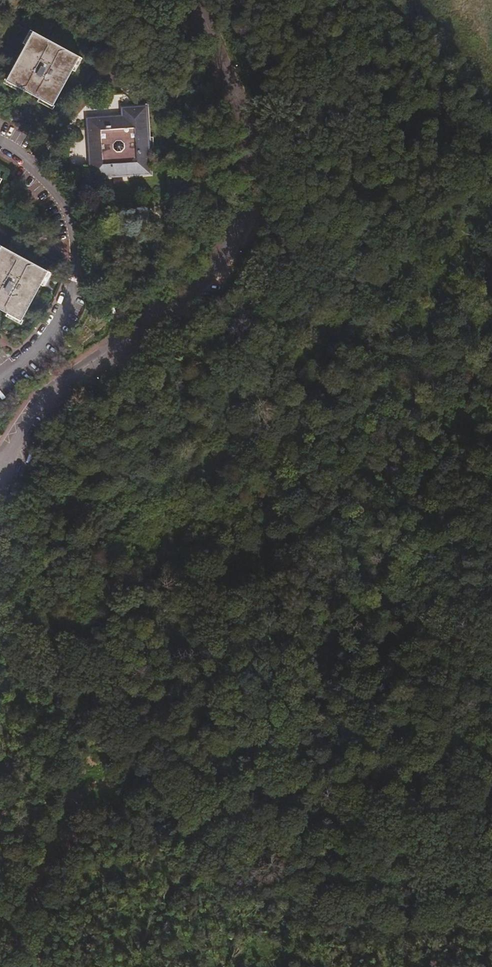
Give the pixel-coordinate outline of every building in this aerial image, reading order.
[(57,107),(84,56),(38,33),(12,82),(57,107)] [(87,115),(91,176),(154,172),(149,103),(122,105),(122,112),(87,115)] [(8,186),(0,181),(0,200),(8,186)] [(10,251),(0,270),(0,308),(29,324),(56,278),(10,251)]
